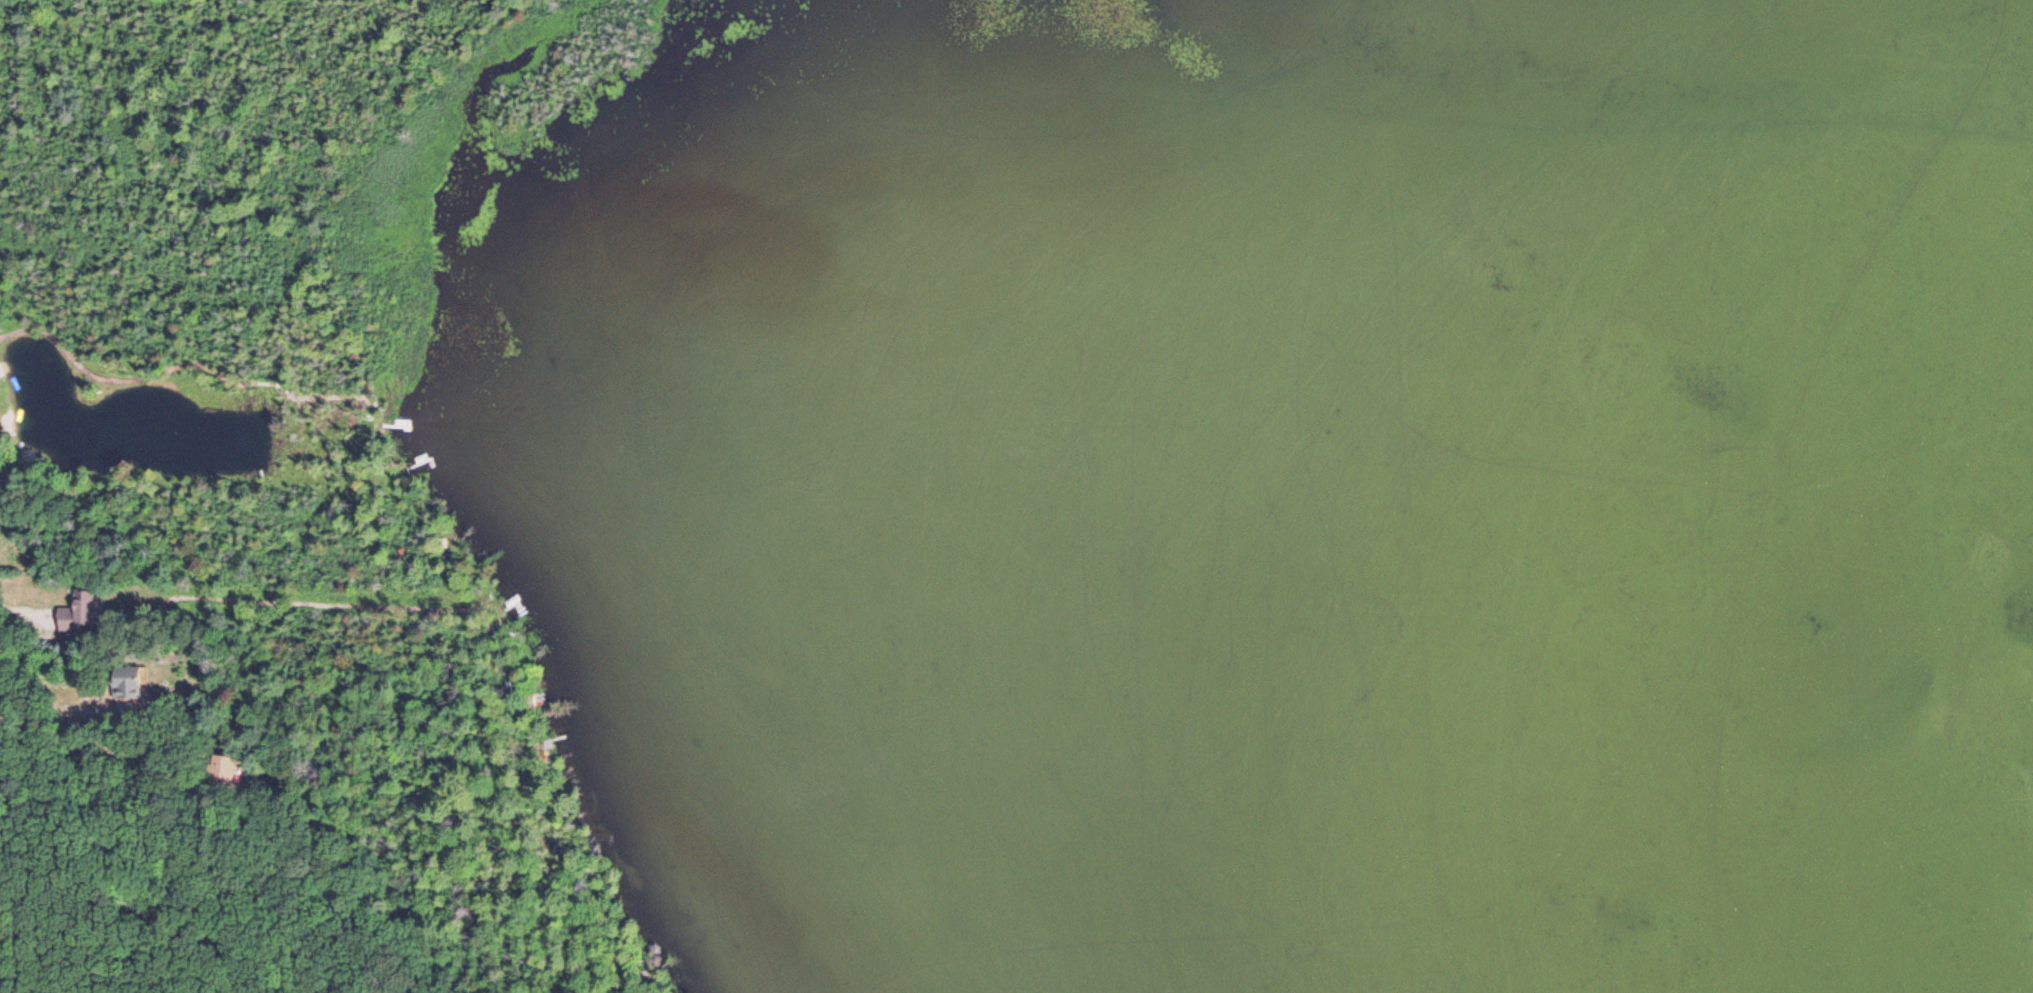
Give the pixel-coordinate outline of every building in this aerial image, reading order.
[(141,667),(114,667),(114,701),(141,701),(141,667)] [(230,755),(208,763),(217,787),(239,778),(230,755)]
